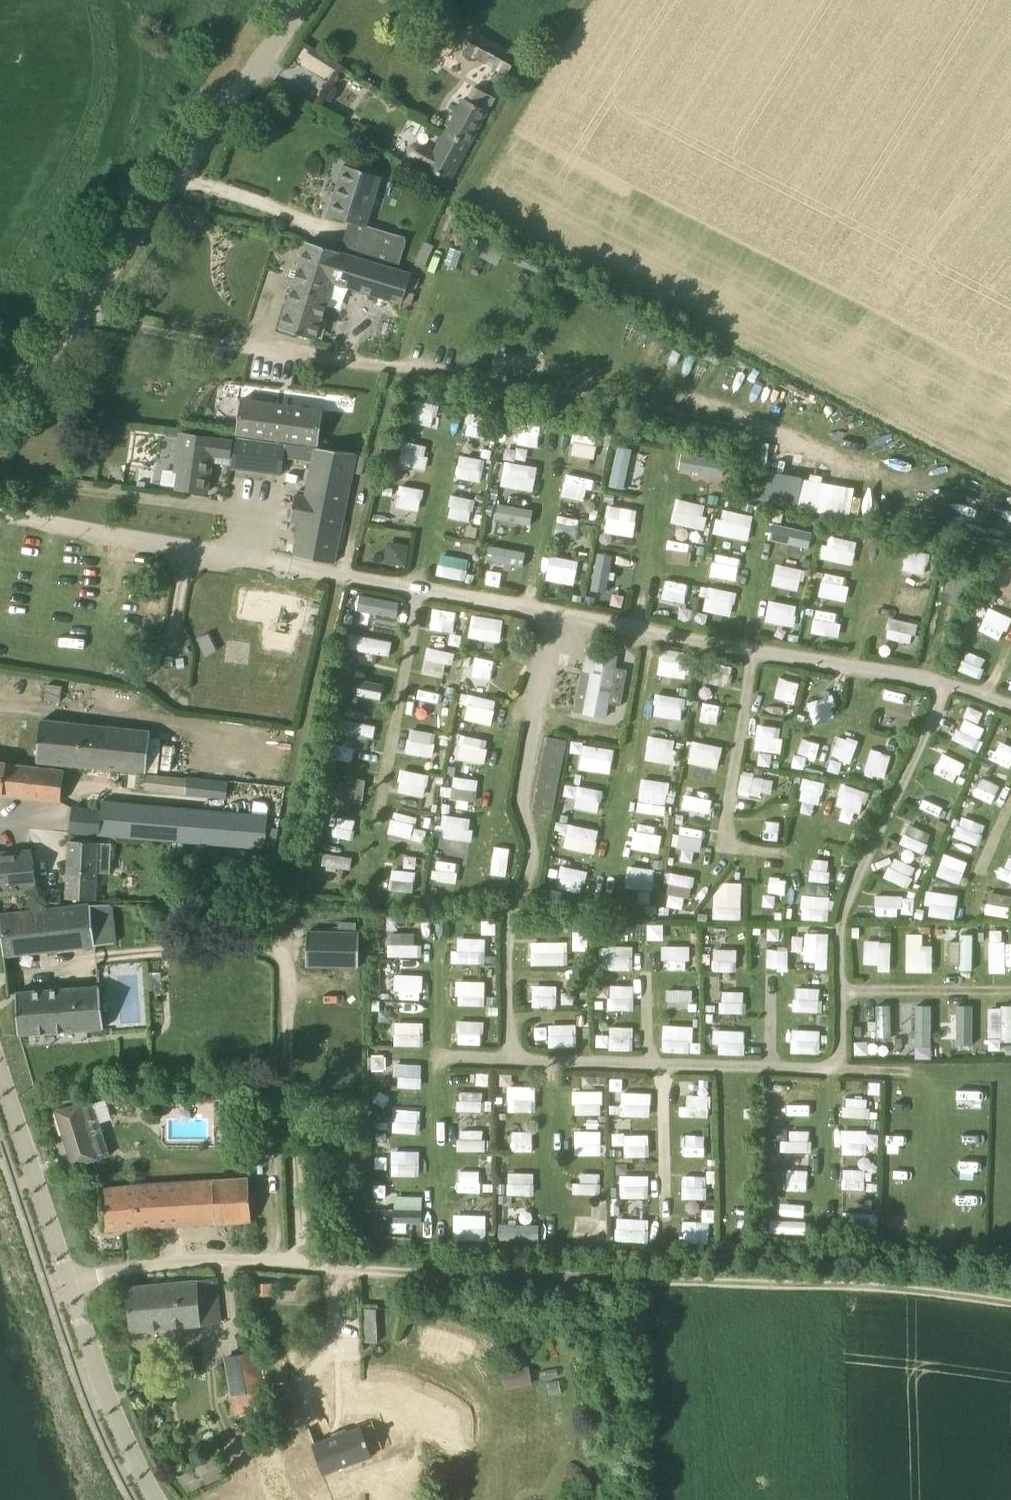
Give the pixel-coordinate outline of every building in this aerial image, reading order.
[(465,52),(508,75),(518,56),(474,33),(465,52)] [(296,64),(331,80),(340,59),(305,43),(296,64)] [(446,132),(470,145),(488,112),(485,110),(493,97),(475,87),(468,100),(464,98),(446,132)] [(451,181),(470,145),(446,132),(435,152),(421,145),(418,144),(415,145),(412,146),(410,149),(409,152),(409,155),(411,158),(413,160),(427,167),(426,168),(451,181)] [(366,227),(367,226),(382,177),(343,165),(328,215),(366,227)] [(397,271),(398,270),(407,238),(371,227),(361,259),(360,261),(397,271)] [(361,259),(340,252),(307,242),(280,329),(316,340),(334,283),(402,304),(412,274),(398,270),(397,271),(360,261),(361,259)] [(500,349),(498,368),(540,373),(542,354),(500,349)] [(318,445),(323,411),(241,400),(236,434),(238,434),(309,444),(318,445)] [(469,412),(466,432),(487,435),(490,415),(469,412)] [(540,447),(544,425),(515,420),(511,441),(540,447)] [(571,454),(596,457),(599,436),(574,433),(571,454)] [(208,492),(215,439),(181,434),(177,460),(181,461),(177,488),(208,492)] [(316,448),(309,447),(238,437),(236,443),(230,468),(309,479),(306,492),(298,490),(297,495),(295,495),(291,520),(301,522),(295,557),(334,564),(356,453),(316,448)] [(398,463),(424,469),(430,446),(404,439),(398,463)] [(625,488),(635,448),(618,444),(608,484),(625,488)] [(511,456),(526,459),(529,449),(513,445),(511,456)] [(682,453),(681,470),(725,474),(727,457),(682,453)] [(482,480),(485,458),(459,455),(456,477),(482,480)] [(572,465),(591,466),(591,457),(573,456),(572,465)] [(506,459),(501,484),(534,491),(539,466),(506,459)] [(847,515),(853,484),(812,477),(812,479),(768,471),(762,500),(847,515)] [(589,500),(592,477),(566,473),(562,496),(589,500)] [(421,509),(424,488),(403,485),(400,507),(421,509)] [(452,494),(448,517),(471,521),(474,497),(452,494)] [(702,529),(708,505),(678,496),(671,521),(702,529)] [(496,517),(531,525),(535,509),(499,501),(496,517)] [(635,536),(637,507),(608,505),(605,533),(635,536)] [(714,545),(725,547),(727,536),(750,540),(755,514),(721,507),(714,545)] [(578,537),(580,517),(557,515),(556,535),(578,537)] [(853,565),(859,541),(828,533),(822,557),(853,565)] [(666,560),(691,564),(693,543),(668,539),(666,560)] [(407,566),(410,543),(389,540),(386,563),(407,566)] [(490,544),(487,559),(524,565),(527,550),(490,544)] [(904,571),(926,572),(927,550),(904,550),(904,571)] [(598,551),(589,588),(607,592),(615,555),(598,551)] [(736,581),(742,558),(717,551),(711,574),(736,581)] [(438,575),(467,578),(469,557),(440,554),(438,575)] [(550,576),(569,579),(573,559),(553,556),(550,576)] [(778,562),(772,584),(800,591),(805,569),(778,562)] [(819,595),(845,601),(851,577),(824,571),(819,595)] [(1008,572),(998,592),(1010,599),(1010,573),(1008,572)] [(948,576),(943,593),(951,596),(948,603),(960,607),(969,580),(957,576),(956,579),(948,576)] [(663,600),(686,602),(688,582),(665,579),(663,600)] [(702,584),(700,596),(706,597),(704,610),(733,615),(737,591),(702,584)] [(557,597),(573,600),(575,588),(559,585),(557,597)] [(360,593),(357,609),(398,617),(402,602),(360,593)] [(767,622),(796,625),(798,603),(769,600),(767,622)] [(454,630),(457,611),(432,607),(429,626),(454,630)] [(814,608),(812,632),(838,635),(840,611),(814,608)] [(1004,640),(1010,621),(1010,616),(989,608),(981,632),(1004,640)] [(473,612),(468,635),(500,641),(504,618),(473,612)] [(884,636),(911,644),(917,623),(890,615),(884,636)] [(391,656),(394,641),(351,632),(348,647),(391,656)] [(445,662),(453,663),(454,650),(425,647),(422,674),(444,676),(445,662)] [(689,653),(662,648),(658,673),(684,678),(689,653)] [(575,711),(607,716),(608,704),(622,707),(628,670),(616,668),(618,654),(585,649),(575,711)] [(980,677),(987,658),(970,652),(962,671),(980,677)] [(470,676),(495,681),(499,659),(474,654),(470,676)] [(796,703),(801,681),(779,676),(774,698),(796,703)] [(352,678),(351,694),(383,696),(384,680),(352,678)] [(60,701),(62,687),(47,685),(45,699),(60,701)] [(440,703),(443,693),(419,687),(417,697),(440,703)] [(884,698),(905,700),(906,692),(885,689),(884,698)] [(491,724),(497,700),(471,693),(465,718),(491,724)] [(653,715),(682,719),(685,697),(656,693),(653,715)] [(821,720),(839,714),(832,694),(814,700),(821,720)] [(419,699),(417,708),(436,713),(438,704),(419,699)] [(698,720),(720,723),(723,702),(701,699),(698,720)] [(964,717),(980,722),(983,710),(968,705),(964,717)] [(974,750),(988,731),(966,716),(953,736),(974,750)] [(147,772),(149,753),(151,732),(40,721),(37,761),(147,772)] [(372,746),(372,722),(348,721),(347,746),(372,746)] [(755,750),(780,752),(782,725),(757,723),(755,750)] [(411,727),(406,750),(432,756),(438,733),(411,727)] [(484,764),(490,740),(463,733),(456,758),(484,764)] [(840,733),(831,755),(850,763),(859,740),(840,733)] [(647,755),(674,759),(677,738),(650,734),(647,755)] [(568,741),(564,741),(548,737),(533,806),(533,807),(553,812),(568,741)] [(799,738),(797,755),(817,757),(819,740),(799,738)] [(696,740),(691,763),(718,768),(723,746),(696,740)] [(579,770),(612,773),(615,746),(572,742),(571,753),(580,754),(579,770)] [(1010,762),(1010,748),(997,742),(990,759),(1009,767),(1010,762)] [(886,777),(893,754),(872,748),(865,770),(886,777)] [(956,782),(965,762),(942,752),(933,772),(956,782)] [(65,771),(0,763),(0,794),(61,802),(65,771)] [(424,797),(429,774),(402,767),(396,790),(424,797)] [(186,795),(187,778),(145,775),(144,791),(186,795)] [(344,775),(340,799),(363,802),(366,779),(344,775)] [(476,800),(478,778),(454,776),(452,798),(476,800)] [(983,776),(974,798),(995,806),(1004,785),(983,776)] [(655,813),(656,804),(667,805),(670,780),(641,777),(638,811),(655,813)] [(811,812),(814,800),(820,801),(824,782),(804,778),(798,810),(811,812)] [(577,797),(574,806),(598,812),(604,790),(566,781),(563,794),(577,797)] [(849,807),(845,817),(858,821),(869,791),(841,781),(834,802),(849,807)] [(709,813),(713,800),(685,793),(682,806),(709,813)] [(940,817),(943,807),(923,799),(919,809),(940,817)] [(184,842),(187,808),(103,801),(102,810),(73,807),(70,832),(184,842)] [(985,824),(968,818),(972,807),(962,804),(952,836),(979,844),(985,824)] [(389,834),(412,837),(416,815),(393,811),(389,834)] [(439,836),(469,842),(473,818),(443,813),(439,836)] [(353,837),(356,818),(331,815),(328,834),(353,837)] [(764,820),(764,838),(778,838),(779,821),(764,820)] [(566,834),(565,849),(597,852),(599,826),(557,823),(556,833),(566,834)] [(908,823),(899,843),(923,853),(932,833),(908,823)] [(658,853),(664,831),(637,824),(631,846),(658,853)] [(672,844),(699,852),(705,831),(678,824),(672,844)] [(112,843),(99,842),(70,841),(67,899),(96,900),(97,871),(111,871),(112,843)] [(949,842),(949,853),(966,854),(966,843),(949,842)] [(496,846),(491,865),(508,869),(513,851),(496,846)] [(35,891),(32,850),(0,852),(0,893),(35,891)] [(322,865),(352,869),(353,856),(324,852),(322,865)] [(936,875),(960,883),(968,861),(943,853),(936,875)] [(405,854),(404,868),(416,869),(418,856),(405,854)] [(1008,854),(998,875),(1010,881),(1010,856),(1008,854)] [(907,887),(916,867),(893,857),(884,877),(907,887)] [(433,880),(457,882),(458,861),(434,859),(433,880)] [(581,896),(587,870),(563,864),(556,890),(581,896)] [(639,901),(652,902),(653,867),(626,866),(626,887),(640,888),(639,901)] [(390,889),(413,891),(416,871),(392,868),(390,889)] [(666,894),(692,897),(694,874),(668,872),(666,894)] [(742,919),(743,881),(717,880),(716,918),(742,919)] [(788,883),(766,880),(763,905),(785,907),(788,883)] [(47,888),(46,902),(61,903),(62,888),(47,888)] [(926,915),(956,918),(958,892),(928,890),(926,915)] [(1010,913),(1010,895),(990,890),(984,911),(1010,918),(1010,913)] [(875,913),(914,915),(914,896),(875,894),(875,913)] [(802,920),(832,919),(831,895),(801,896),(802,920)] [(5,955),(96,946),(92,905),(0,914),(5,955)] [(649,923),(648,938),(663,938),(664,924),(649,923)] [(1010,969),(1010,942),(1002,941),(1002,929),(990,929),(989,968),(1010,969)] [(358,967),(359,932),(307,931),(307,966),(358,967)] [(414,943),(414,932),(390,931),(390,955),(422,956),(422,943),(414,943)] [(574,931),(573,949),(587,949),(587,932),(574,931)] [(816,960),(816,968),(828,969),(830,933),(805,932),(804,960),(816,960)] [(906,932),(906,971),(933,971),(933,945),(923,945),(923,932),(906,932)] [(975,969),(973,933),(961,933),(961,940),(950,940),(950,961),(959,960),(960,969),(975,969)] [(486,963),(486,937),(458,936),(458,950),(451,950),(451,963),(486,963)] [(568,964),(568,940),(531,941),(532,964),(568,964)] [(878,970),(892,970),(892,940),(864,940),(864,962),(879,962),(878,970)] [(690,959),(690,945),(662,944),(662,958),(690,959)] [(601,969),(634,969),(633,945),(600,945),(601,969)] [(789,947),(766,948),(767,970),(790,969),(789,947)] [(737,971),(738,948),(714,948),(713,970),(737,971)] [(397,997),(422,998),(423,973),(397,973),(397,997)] [(456,979),(456,1004),(486,1005),(486,980),(456,979)] [(533,1006),(558,1007),(558,984),(533,984),(533,1006)] [(822,1011),(821,986),(794,987),(795,1012),(822,1011)] [(19,1034),(21,1034),(104,1028),(100,987),(17,993),(19,1034)] [(633,1009),(633,988),(609,987),(608,1008),(633,1009)] [(694,1001),(694,989),(667,988),(667,1000),(694,1001)] [(745,1012),(745,990),(720,990),(720,1013),(745,1012)] [(894,1037),(893,1003),(877,1004),(878,1038),(894,1037)] [(915,1057),(933,1057),(934,1004),(916,1004),(915,1057)] [(974,1046),(974,1005),(949,1005),(948,1038),(961,1038),(960,1046),(974,1046)] [(990,1038),(1010,1038),(1010,1005),(989,1006),(990,1038)] [(596,1048),(634,1049),(634,1025),(622,1025),(623,1018),(611,1018),(610,1034),(597,1033),(596,1048)] [(457,1019),(457,1043),(483,1044),(483,1020),(457,1019)] [(395,1045),(424,1045),(424,1021),(395,1021),(395,1045)] [(577,1022),(548,1024),(549,1046),(578,1045),(577,1022)] [(663,1024),(663,1051),(695,1051),(695,1024),(663,1024)] [(548,1037),(547,1025),(533,1026),(533,1038),(548,1037)] [(791,1028),(791,1053),(821,1053),(821,1029),(791,1028)] [(744,1054),(744,1032),(720,1032),(720,1053),(744,1054)] [(396,1086),(422,1087),(422,1063),(396,1062),(396,1086)] [(690,1094),(711,1093),(710,1079),(689,1081),(690,1094)] [(508,1111),(536,1110),(535,1089),(508,1090),(508,1111)] [(574,1114),(604,1113),(603,1089),(574,1090),(574,1114)] [(772,1089),(771,1106),(785,1107),(785,1089),(772,1089)] [(623,1091),(622,1115),(651,1116),(652,1091),(623,1091)] [(483,1110),(483,1093),(459,1092),(459,1109),(483,1110)] [(787,1115),(814,1115),(814,1092),(786,1092),(787,1115)] [(711,1116),(711,1095),(683,1094),(683,1116),(711,1116)] [(844,1116),(869,1117),(870,1098),(845,1097),(844,1116)] [(73,1166),(110,1155),(94,1102),(81,1105),(56,1111),(73,1166)] [(396,1132),(421,1132),(421,1109),(396,1108),(396,1132)] [(576,1130),(576,1155),(603,1153),(602,1129),(576,1130)] [(534,1131),(512,1130),(512,1150),(534,1150),(534,1131)] [(613,1144),(624,1145),(624,1156),(650,1156),(650,1133),(614,1133),(613,1144)] [(391,1175),(421,1175),(422,1150),(392,1149),(391,1175)] [(458,1191),(481,1191),(482,1170),(459,1169),(458,1191)] [(508,1194),(535,1194),(535,1172),(508,1171),(508,1194)] [(649,1198),(650,1174),(620,1174),(619,1197),(649,1198)] [(684,1199),(708,1198),(707,1175),(683,1176),(684,1199)] [(135,1185),(101,1190),(103,1230),(236,1222),(252,1221),(250,1178),(135,1185)] [(601,1179),(580,1179),(580,1192),(600,1192),(601,1179)] [(424,1207),(424,1195),(396,1195),(396,1207),(424,1207)] [(424,1221),(424,1209),(391,1208),(391,1221),(424,1221)] [(455,1237),(487,1237),(488,1213),(455,1213),(455,1237)] [(578,1217),(578,1237),(598,1238),(598,1217),(578,1217)] [(616,1241),(649,1241),(650,1217),(617,1217),(616,1241)] [(684,1220),(684,1240),(710,1240),(711,1221),(684,1220)] [(541,1224),(500,1223),(499,1240),(541,1241),(541,1224)] [(216,1280),(127,1288),(131,1330),(219,1322),(216,1280)] [(233,1395),(262,1390),(256,1353),(227,1358),(233,1395)] [(529,1364),(503,1372),(509,1390),(535,1381),(529,1364)] [(247,1413),(265,1410),(262,1390),(233,1395),(236,1414),(247,1413)] [(240,1486),(246,1499),(285,1499),(300,1493),(286,1464),(240,1486)]
